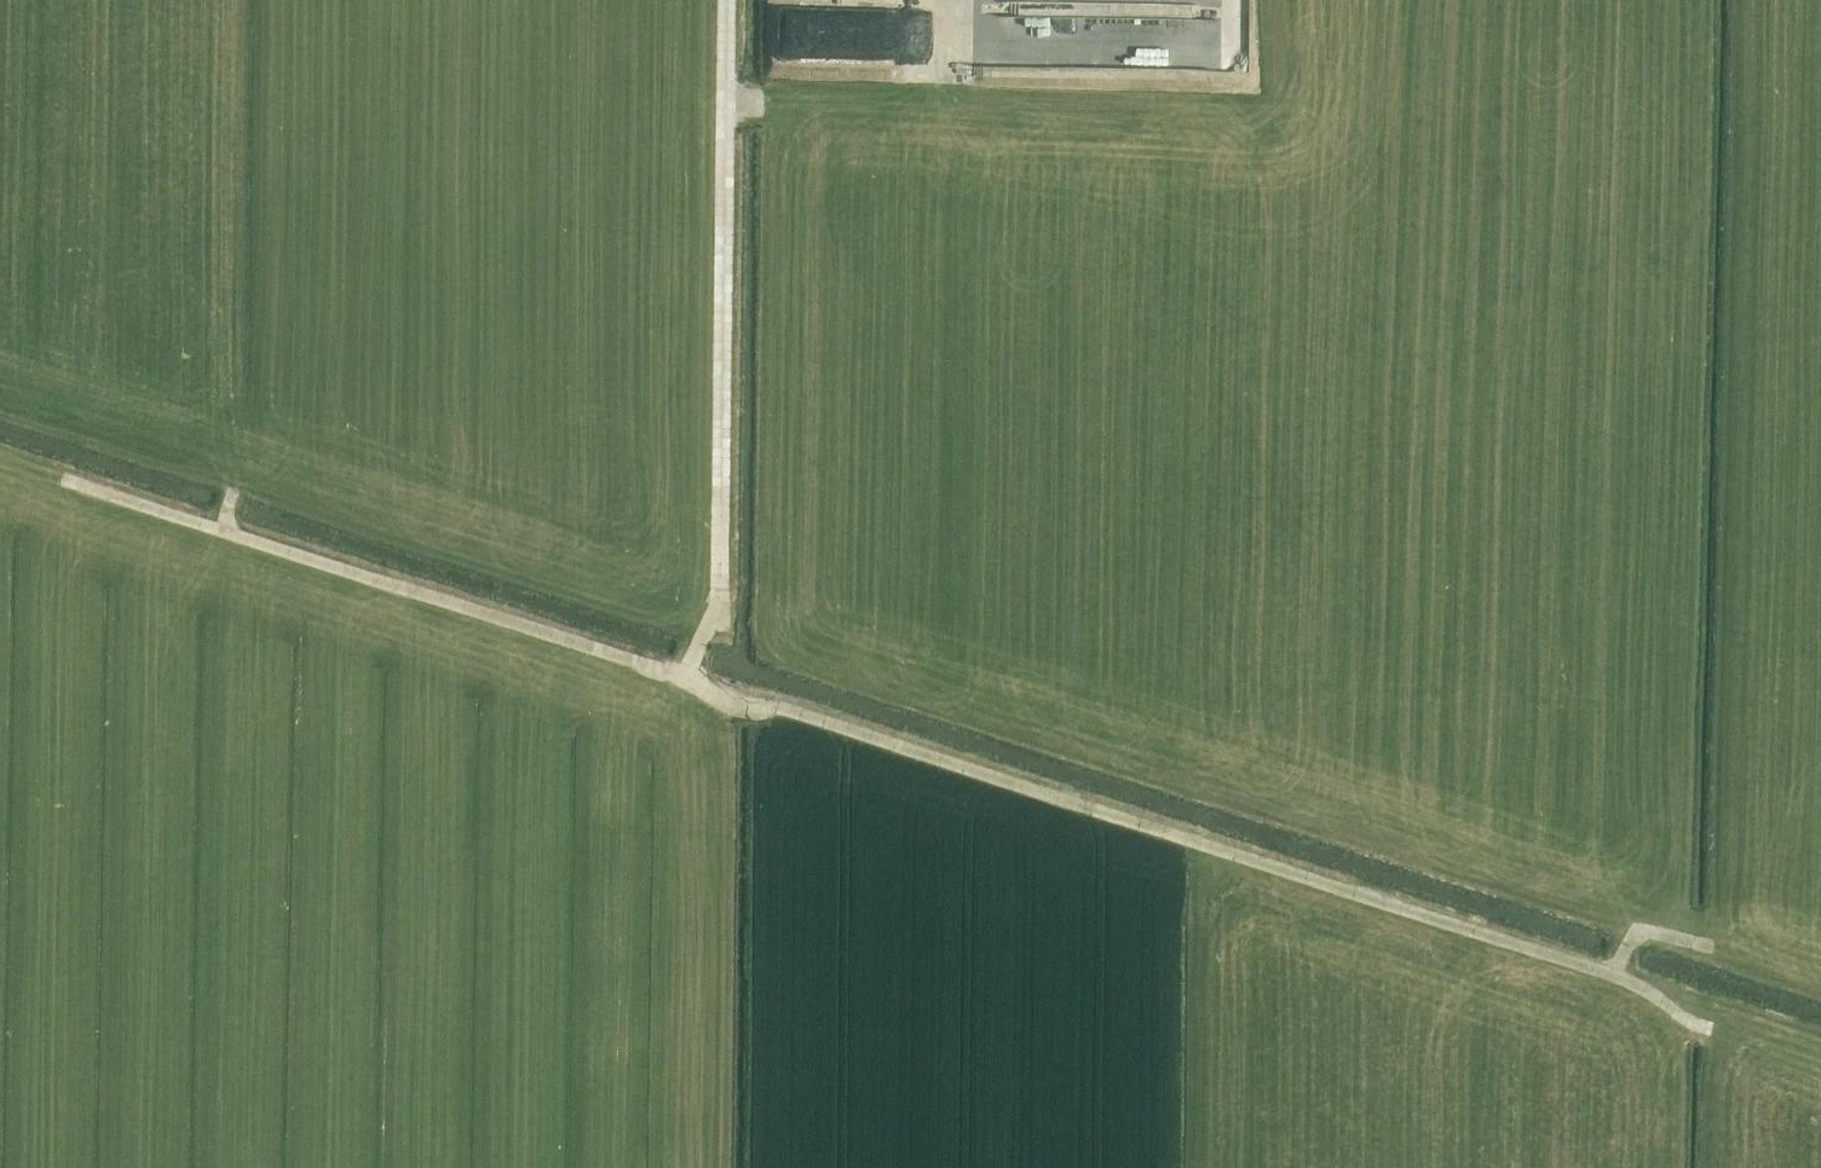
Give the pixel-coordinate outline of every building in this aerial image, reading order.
[(1197,0),(1127,0),(1127,10),(1197,12),(1197,0)] [(788,56),(904,57),(904,12),(788,11),(788,56)]
